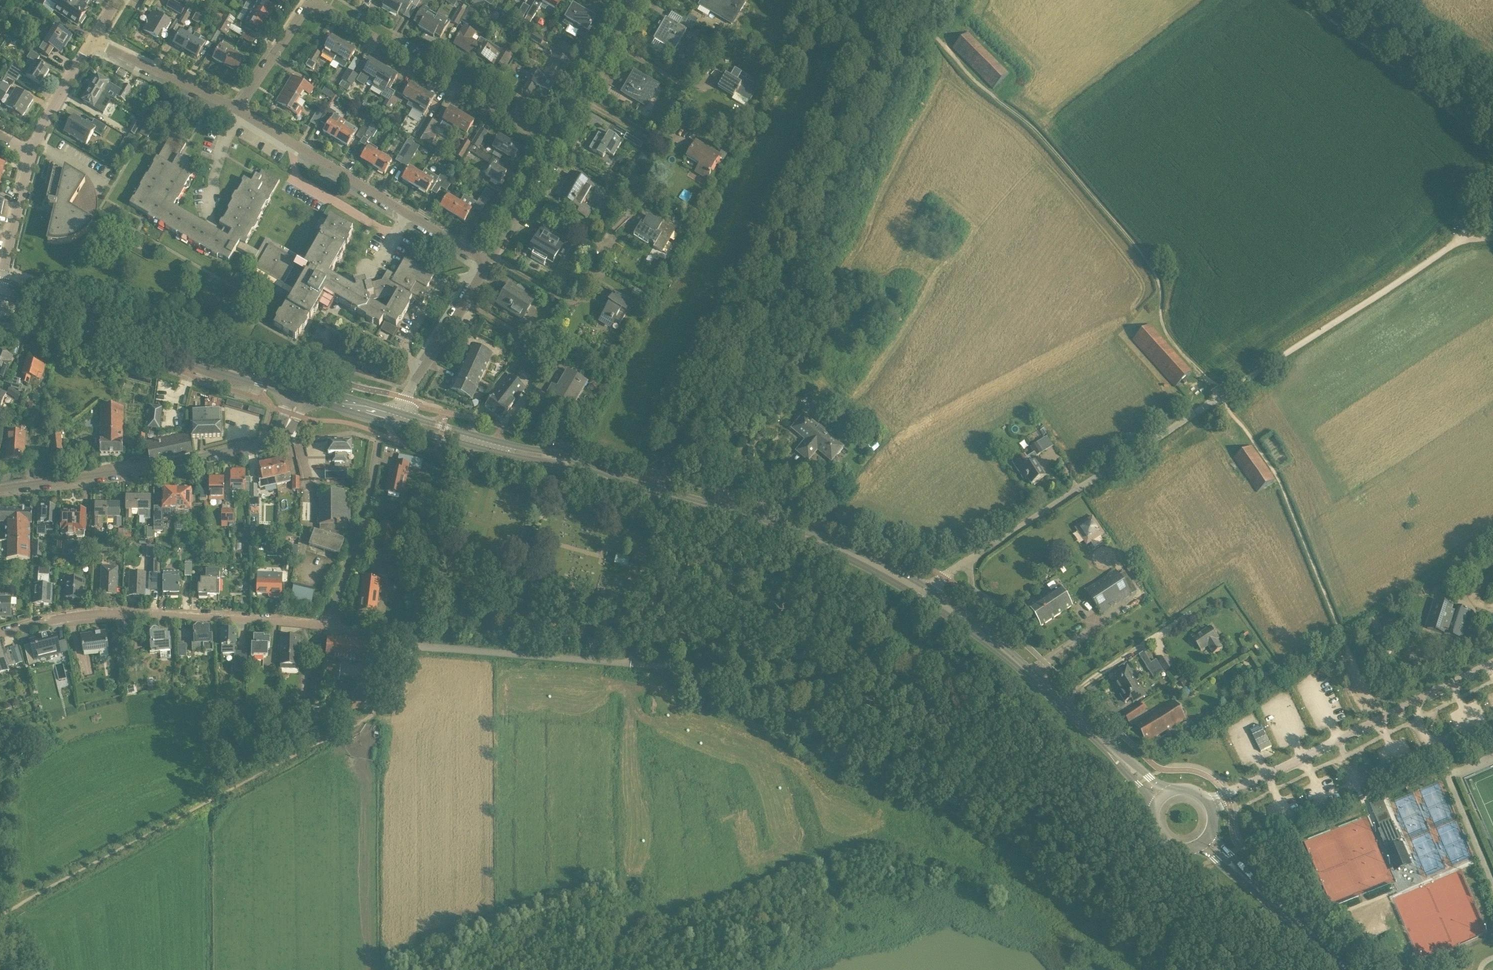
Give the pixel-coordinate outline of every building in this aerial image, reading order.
[(47,0),(28,0),(27,2),(41,10),(47,0)] [(65,0),(62,0),(55,11),(77,26),(79,23),(81,24),(85,18),(84,16),(85,13),(83,12),(65,0)] [(65,0),(83,12),(91,0),(65,0)] [(172,0),(171,0),(167,6),(182,15),(178,22),(179,22),(187,8),(186,7),(186,8),(172,0)] [(258,0),(255,0),(252,4),(249,3),(247,2),(244,8),(249,10),(249,11),(265,20),(272,8),(258,0)] [(396,0),(378,0),(378,1),(383,4),(382,6),(389,11),(396,0)] [(389,11),(397,15),(398,13),(403,16),(410,4),(416,7),(420,0),(396,0),(389,11)] [(426,32),(436,15),(429,11),(430,10),(425,7),(428,2),(425,0),(420,0),(416,7),(421,10),(414,22),(420,26),(418,28),(426,32)] [(525,20),(530,23),(533,19),(542,3),(555,11),(562,0),(536,0),(525,20)] [(740,0),(703,0),(700,5),(731,23),(730,24),(731,24),(739,10),(740,11),(744,3),(745,3),(740,0)] [(523,18),(529,7),(524,4),(517,15),(523,18)] [(587,14),(573,5),(563,22),(569,26),(566,31),(576,36),(577,33),(583,37),(594,18),(592,17),(594,14),(588,11),(587,14)] [(468,25),(476,12),(469,7),(461,21),(468,25)] [(184,26),(192,11),(187,8),(179,22),(184,26)] [(457,25),(465,12),(460,8),(452,22),(457,25)] [(259,32),(265,20),(249,11),(242,22),(247,25),(259,32)] [(167,30),(171,23),(153,12),(146,24),(146,25),(143,30),(157,39),(164,28),(167,30)] [(491,17),(491,18),(492,18),(492,19),(492,20),(493,20),(494,20),(494,21),(495,21),(496,21),(497,21),(497,20),(498,20),(499,19),(499,18),(499,17),(499,16),(499,15),(499,14),(498,14),(498,13),(497,13),(496,13),(495,13),(494,13),(493,13),(493,14),(492,14),(492,15),(491,16),(491,17)] [(231,25),(234,20),(224,14),(221,19),(226,22),(231,25)] [(505,26),(510,18),(503,14),(498,22),(505,26)] [(440,24),(434,21),(436,16),(436,15),(426,32),(433,37),(435,35),(440,38),(449,21),(443,18),(440,24)] [(689,15),(687,18),(695,23),(697,20),(689,15)] [(691,30),(695,23),(687,18),(683,16),(679,23),(691,30)] [(674,51),(686,29),(665,17),(653,39),(674,51)] [(220,32),(226,22),(221,19),(215,29),(220,32)] [(225,35),(231,25),(226,22),(220,32),(225,35)] [(61,53),(71,37),(54,26),(38,51),(49,57),(54,49),(61,53)] [(474,32),(464,26),(454,43),(476,56),(482,45),(486,40),(480,37),(476,42),(470,38),(474,32)] [(540,45),(544,39),(531,31),(527,38),(540,45)] [(252,44),(255,38),(245,32),(242,38),(252,44)] [(993,89),(1009,73),(968,32),(952,48),(993,89)] [(185,52),(192,39),(181,33),(173,45),(185,52)] [(196,58),(204,46),(198,42),(201,36),(195,33),(192,39),(185,52),(196,58)] [(331,37),(321,54),(333,60),(336,55),(343,44),(331,37)] [(504,65),(512,52),(503,46),(501,49),(486,40),(482,45),(476,56),(481,59),(482,58),(491,63),(487,69),(492,73),(498,62),(504,65)] [(232,53),(236,47),(223,41),(220,47),(213,60),(225,67),(232,53)] [(573,56),(576,50),(563,42),(560,48),(573,56)] [(336,56),(333,61),(339,65),(344,68),(354,51),(343,44),(336,55),(336,56)] [(309,60),(306,65),(313,69),(316,64),(314,63),(321,53),(314,49),(309,60)] [(49,70),(36,63),(40,56),(31,51),(27,58),(30,60),(24,69),(14,64),(7,75),(17,81),(22,74),(40,85),(49,70)] [(556,83),(569,62),(552,52),(550,56),(556,60),(550,70),(546,68),(542,75),(556,83)] [(244,60),(232,53),(225,67),(237,73),(244,60)] [(364,72),(363,72),(357,81),(364,86),(369,77),(374,80),(375,80),(382,68),(369,60),(365,66),(367,67),(364,72)] [(375,80),(374,80),(375,81),(373,85),(384,92),(381,96),(388,101),(384,106),(386,107),(392,97),(395,93),(390,89),(397,77),(394,75),(382,68),(375,80)] [(750,82),(752,78),(735,68),(727,81),(723,79),(719,85),(718,84),(717,86),(719,87),(719,86),(734,95),(732,99),(746,107),(757,87),(758,87),(758,86),(757,85),(757,86),(750,82)] [(343,88),(353,72),(348,69),(341,80),(342,80),(339,86),(343,88)] [(658,87),(634,72),(634,71),(622,92),(621,91),(620,92),(646,107),(657,87),(658,87)] [(352,86),(358,76),(353,72),(343,88),(347,91),(351,85),(352,86)] [(556,83),(542,75),(538,73),(532,83),(529,81),(523,92),(529,95),(535,84),(549,92),(552,88),(553,89),(556,83)] [(12,88),(16,81),(7,76),(3,82),(12,88)] [(309,95),(312,89),(292,76),(284,89),(298,98),(302,91),(309,95)] [(95,81),(91,89),(106,98),(111,101),(113,102),(117,96),(118,97),(121,92),(118,90),(101,80),(99,83),(95,81)] [(124,101),(131,89),(125,85),(121,92),(118,97),(124,101)] [(422,92),(410,85),(407,90),(404,88),(400,95),(403,97),(409,101),(406,106),(411,109),(422,92)] [(336,94),(325,87),(321,93),(332,100),(336,94)] [(22,116),(33,100),(16,89),(5,105),(22,116)] [(91,89),(83,102),(98,111),(103,114),(111,101),(106,98),(91,89)] [(297,115),(300,109),(294,105),(298,98),(284,89),(276,102),(297,115)] [(423,116),(426,111),(433,99),(422,92),(411,109),(423,116)] [(391,110),(397,100),(392,97),(386,107),(391,110)] [(681,105),(678,110),(688,116),(691,111),(681,105)] [(335,113),(328,109),(320,122),(327,126),(323,133),(335,140),(345,123),(333,116),(335,113)] [(443,121),(440,126),(451,133),(454,128),(462,116),(450,109),(443,121)] [(315,126),(323,114),(318,110),(310,123),(315,126)] [(91,126),(74,116),(69,125),(68,124),(65,129),(66,130),(64,132),(86,145),(95,129),(103,134),(106,128),(94,120),(91,126)] [(462,116),(454,128),(466,135),(473,123),(462,116)] [(426,117),(420,128),(413,139),(415,140),(415,141),(418,142),(432,120),(426,117)] [(134,136),(141,124),(134,120),(127,132),(134,136)] [(424,134),(418,142),(422,145),(424,142),(431,146),(437,136),(432,133),(438,124),(432,120),(424,134)] [(346,147),(357,130),(345,123),(335,140),(346,147)] [(368,129),(361,140),(362,140),(361,142),(365,145),(361,152),(364,153),(360,160),(372,167),(379,155),(376,153),(378,149),(367,143),(368,141),(369,142),(378,126),(372,123),(368,129)] [(356,137),(361,140),(368,129),(362,126),(356,137)] [(148,140),(152,132),(144,128),(140,135),(148,140)] [(477,149),(487,133),(481,129),(471,145),(477,149)] [(623,140),(609,132),(606,137),(598,132),(589,148),(603,156),(606,151),(614,155),(623,140)] [(644,144),(626,133),(623,139),(640,149),(644,144)] [(130,148),(136,138),(131,135),(125,145),(130,148)] [(190,179),(192,178),(195,172),(188,168),(191,163),(181,158),(179,156),(186,144),(171,135),(158,158),(157,158),(153,164),(154,165),(148,175),(146,176),(140,186),(141,188),(135,198),(133,199),(130,204),(149,216),(148,217),(154,221),(155,220),(165,226),(166,228),(176,234),(178,234),(188,240),(189,241),(199,247),(201,247),(211,253),(211,254),(217,258),(218,256),(228,262),(236,248),(248,255),(244,261),(284,285),(287,279),(297,285),(298,287),(293,295),(292,295),(290,299),(288,298),(286,301),(287,304),(282,312),(279,313),(276,319),(276,321),(274,326),(283,331),(283,332),(295,339),(298,334),(299,335),(302,330),(304,329),(307,323),(307,321),(309,318),(310,318),(314,313),(316,313),(325,296),(337,303),(339,302),(348,307),(348,310),(354,314),(357,313),(366,318),(366,320),(372,324),(375,323),(379,326),(384,319),(396,326),(399,321),(401,321),(410,306),(409,304),(411,299),(422,305),(430,290),(427,288),(434,275),(405,258),(395,276),(387,271),(382,281),(366,285),(365,282),(351,285),(349,278),(337,281),(336,278),(331,276),(333,273),(332,270),(337,262),(339,261),(343,255),(342,253),(345,248),(342,246),(344,243),(347,245),(349,241),(349,239),(351,234),(350,234),(353,228),(344,224),(330,216),(328,219),(328,222),(323,230),(321,231),(317,238),(318,243),(308,260),(305,261),(266,238),(258,252),(246,245),(248,242),(247,240),(252,231),(255,231),(258,225),(257,222),(262,215),(261,213),(266,204),(268,203),(270,200),(269,199),(280,181),(262,170),(258,176),(256,175),(251,183),(244,179),(242,182),(242,184),(237,193),(235,194),(232,199),(232,202),(228,209),(228,212),(223,220),(221,221),(219,224),(224,227),(220,233),(174,206),(177,201),(178,201),(185,190),(184,189),(190,179)] [(413,139),(411,137),(409,140),(408,140),(396,160),(401,164),(413,143),(414,143),(415,141),(415,140),(413,139)] [(495,150),(493,155),(500,159),(503,155),(513,161),(520,150),(502,139),(500,137),(496,143),(499,144),(495,150)] [(461,158),(470,144),(465,140),(456,155),(461,158)] [(719,155),(696,142),(687,157),(688,156),(701,163),(696,172),(706,178),(718,157),(724,160),(727,154),(721,151),(719,155)] [(413,188),(421,176),(407,167),(420,147),(414,143),(413,143),(401,164),(406,167),(402,173),(405,174),(401,181),(413,188)] [(477,149),(471,145),(471,144),(469,148),(477,153),(476,155),(489,163),(492,157),(477,149)] [(384,174),(391,162),(379,155),(372,167),(384,174)] [(485,177),(482,182),(488,185),(490,180),(499,185),(506,173),(492,165),(485,177)] [(57,205),(51,203),(49,204),(48,205),(49,207),(51,208),(50,213),(54,214),(49,237),(58,239),(57,242),(60,242),(64,242),(66,241),(68,241),(71,240),(73,239),(75,238),(77,237),(79,236),(80,235),(82,234),(84,232),(86,231),(83,229),(88,221),(68,209),(85,181),(64,169),(64,173),(53,170),(46,200),(57,202),(57,205)] [(438,178),(425,170),(421,176),(413,188),(425,195),(428,190),(431,192),(435,185),(440,188),(447,177),(441,173),(438,178)] [(446,191),(453,180),(447,177),(440,188),(446,191)] [(569,189),(565,187),(560,197),(579,208),(577,212),(587,218),(593,209),(582,202),(585,198),(587,199),(594,187),(576,177),(569,189)] [(640,195),(636,192),(631,200),(635,202),(640,195)] [(451,215),(459,203),(447,196),(439,208),(451,215)] [(481,212),(487,201),(482,198),(475,209),(481,212)] [(463,223),(471,210),(459,203),(451,215),(463,223)] [(662,225),(662,224),(655,218),(648,216),(643,224),(642,223),(642,221),(633,235),(634,235),(635,234),(654,245),(653,246),(662,251),(676,227),(666,225),(665,226),(662,225)] [(543,265),(546,261),(551,264),(563,243),(540,230),(528,251),(533,253),(530,258),(543,265)] [(522,319),(534,299),(509,285),(497,305),(522,319)] [(620,324),(625,316),(632,302),(614,292),(608,303),(609,304),(600,319),(609,324),(612,319),(620,324)] [(384,321),(380,328),(392,335),(396,328),(384,321)] [(1149,324),(1132,340),(1175,387),(1181,381),(1184,384),(1187,380),(1185,378),(1192,372),(1149,324)] [(479,383),(492,355),(471,346),(458,374),(479,383)] [(13,357),(0,352),(0,378),(3,379),(6,370),(8,371),(13,357)] [(597,367),(603,370),(607,363),(606,363),(600,359),(599,362),(600,363),(597,367)] [(41,380),(43,375),(45,366),(27,361),(21,382),(28,384),(30,377),(41,380)] [(572,405),(586,382),(568,371),(558,388),(552,385),(549,391),(572,405)] [(471,400),(479,383),(458,374),(451,390),(471,400)] [(513,404),(525,389),(509,376),(497,391),(513,404)] [(21,390),(23,385),(19,384),(20,379),(14,378),(13,383),(11,387),(11,388),(21,390)] [(18,400),(21,395),(11,388),(8,393),(18,400)] [(539,406),(546,396),(536,390),(530,401),(539,406)] [(501,419),(513,404),(497,391),(485,407),(501,419)] [(554,407),(556,403),(548,399),(546,403),(554,407)] [(228,400),(226,405),(242,409),(243,405),(228,400)] [(160,429),(162,407),(150,405),(148,428),(160,429)] [(123,454),(123,406),(101,406),(100,454),(123,454)] [(249,407),(248,411),(263,416),(265,411),(249,407)] [(192,438),(222,437),(221,410),(191,412),(192,438)] [(817,425),(804,414),(792,428),(806,440),(796,451),(803,456),(825,429),(819,425),(817,425)] [(831,461),(843,447),(829,436),(829,433),(825,429),(803,456),(808,460),(818,449),(831,461)] [(29,433),(29,432),(4,431),(3,449),(6,449),(6,459),(2,459),(2,460),(27,461),(27,455),(24,455),(25,433),(29,433)] [(51,451),(63,450),(61,433),(49,434),(51,451)] [(150,463),(192,454),(188,433),(146,442),(150,463)] [(1035,463),(1037,456),(1048,449),(1042,440),(1030,447),(1032,450),(1033,452),(1022,460),(1020,457),(1013,461),(1023,477),(1025,477),(1026,479),(1027,478),(1031,485),(1033,484),(1034,484),(1035,484),(1038,482),(1039,482),(1039,481),(1039,480),(1043,477),(1035,463)] [(347,462),(347,454),(352,454),(352,443),(328,443),(328,454),(332,454),(332,462),(347,462)] [(1258,492),(1275,479),(1251,445),(1234,458),(1258,492)] [(409,468),(420,470),(422,460),(398,455),(397,461),(402,462),(408,463),(410,463),(409,468)] [(284,462),(283,460),(271,463),(276,485),(290,482),(290,479),(290,478),(287,462),(284,462)] [(401,494),(408,463),(396,461),(394,468),(390,467),(385,491),(401,494)] [(260,489),(276,485),(271,463),(259,465),(259,468),(257,468),(260,484),(259,485),(260,489)] [(347,479),(347,468),(325,468),(325,479),(347,479)] [(245,483),(245,472),(231,472),(231,492),(232,492),(232,495),(244,495),(244,493),(249,493),(249,483),(245,483)] [(13,481),(12,473),(0,475),(0,482),(0,483),(13,481)] [(223,493),(223,478),(210,477),(210,489),(206,489),(206,498),(217,498),(217,493),(223,493)] [(257,498),(257,485),(250,485),(250,506),(259,506),(259,498),(257,498)] [(176,509),(177,489),(164,489),(163,508),(154,507),(154,526),(154,531),(161,532),(161,516),(176,517),(176,509)] [(190,510),(191,490),(177,489),(176,509),(190,510)] [(345,494),(327,494),(327,515),(345,515),(345,494)] [(138,510),(138,497),(126,497),(126,519),(131,519),(131,510),(138,510)] [(138,497),(138,510),(139,510),(139,517),(145,517),(145,519),(150,519),(150,498),(138,497)] [(107,523),(108,505),(95,504),(95,526),(100,526),(100,523),(107,523)] [(47,507),(39,506),(37,535),(47,536),(47,531),(54,531),(54,524),(53,524),(54,507),(53,507),(52,505),(50,505),(48,505),(47,507)] [(119,527),(120,505),(108,505),(107,523),(114,523),(114,527),(119,527)] [(29,536),(22,536),(22,531),(19,531),(19,523),(10,523),(11,510),(0,509),(0,523),(6,523),(6,542),(0,542),(0,560),(29,560),(29,536)] [(29,536),(29,524),(31,524),(32,510),(11,510),(10,523),(19,523),(19,531),(22,531),(22,536),(29,536)] [(86,533),(86,511),(76,511),(76,513),(61,512),(61,535),(66,535),(66,537),(75,537),(77,538),(83,538),(84,537),(84,533),(86,533)] [(1084,541),(1100,530),(1093,520),(1077,531),(1084,541)] [(321,532),(315,548),(335,555),(341,539),(336,537),(337,534),(340,535),(342,528),(328,523),(325,522),(323,529),(325,530),(324,532),(323,532),(323,533),(321,532)] [(265,536),(275,536),(275,529),(271,529),(271,527),(268,527),(268,529),(265,529),(265,536)] [(627,567),(629,559),(619,557),(617,565),(627,567)] [(396,575),(398,565),(390,564),(388,573),(396,575)] [(528,580),(531,570),(517,565),(514,575),(528,580)] [(115,595),(116,572),(117,568),(101,567),(100,594),(115,595)] [(43,605),(44,568),(39,568),(38,585),(34,585),(34,594),(35,594),(34,605),(43,605)] [(52,595),(52,586),(49,586),(50,568),(44,568),(43,605),(50,605),(50,595),(52,595)] [(1116,570),(1085,591),(1101,614),(1136,591),(1123,571),(1119,574),(1116,570)] [(219,595),(219,571),(206,571),(206,580),(201,580),(201,587),(199,587),(198,598),(207,598),(207,596),(216,596),(216,595),(219,595)] [(179,597),(179,572),(163,572),(163,593),(167,593),(167,597),(179,597)] [(144,596),(145,573),(130,573),(129,596),(144,596)] [(281,597),(282,574),(259,573),(259,581),(257,581),(257,594),(269,595),(269,597),(281,597)] [(376,613),(380,579),(363,577),(359,611),(376,613)] [(81,599),(82,580),(66,579),(65,599),(81,599)] [(311,605),(314,591),(294,586),(291,600),(311,605)] [(1041,626),(1071,607),(1059,587),(1028,607),(1041,626)] [(10,618),(11,598),(0,597),(0,617),(10,618)] [(1472,612),(1470,611),(1437,601),(1428,629),(1462,640),(1472,612)] [(195,645),(203,644),(203,653),(213,652),(213,645),(211,645),(211,636),(209,637),(208,627),(206,627),(206,628),(202,628),(202,627),(201,626),(200,625),(198,625),(197,626),(196,627),(196,628),(194,628),(195,645)] [(1224,648),(1218,640),(1219,639),(1211,626),(1192,639),(1201,651),(1209,646),(1214,654),(1224,648)] [(158,631),(158,630),(157,630),(156,629),(155,629),(153,629),(151,632),(150,632),(148,633),(147,635),(147,638),(148,640),(149,640),(151,640),(152,654),(170,652),(169,633),(159,634),(159,631),(158,631)] [(246,672),(247,653),(235,653),(236,632),(222,631),(221,654),(222,654),(222,662),(232,662),(231,671),(246,672)] [(83,654),(108,651),(105,632),(81,636),(83,654)] [(31,648),(25,650),(29,665),(36,663),(35,660),(60,654),(56,638),(54,638),(47,639),(46,635),(45,635),(44,635),(43,636),(42,636),(42,638),(29,641),(31,648)] [(270,645),(270,638),(264,638),(264,636),(253,636),(253,644),(251,644),(251,657),(249,657),(249,668),(262,668),(263,658),(267,658),(267,645),(270,645)] [(298,666),(299,637),(280,636),(279,665),(298,666)] [(365,662),(367,642),(327,638),(325,658),(365,662)] [(17,646),(11,648),(16,664),(22,662),(17,646)] [(9,672),(7,668),(13,666),(8,650),(2,652),(1,650),(0,651),(0,675),(9,672)] [(124,654),(116,655),(117,665),(125,664),(124,654)] [(1166,671),(1173,666),(1166,656),(1159,661),(1166,671)] [(1158,674),(1163,671),(1156,659),(1151,663),(1158,674)] [(1153,678),(1158,674),(1151,663),(1146,666),(1153,678)] [(1120,691),(1134,682),(1130,676),(1132,675),(1127,666),(1116,672),(1119,676),(1111,681),(1116,689),(1118,688),(1120,691)] [(339,680),(340,670),(324,668),(323,678),(339,680)] [(1261,683),(1266,680),(1262,674),(1257,677),(1261,683)] [(319,708),(322,678),(311,677),(308,707),(319,708)] [(370,709),(372,679),(362,678),(360,701),(342,701),(342,709),(370,709)] [(1137,687),(1134,682),(1120,691),(1121,693),(1120,694),(1125,702),(1132,698),(1134,702),(1145,695),(1139,686),(1137,687)] [(1146,742),(1185,717),(1174,700),(1135,725),(1146,742)] [(1128,722),(1145,710),(1140,703),(1123,715),(1128,722)] [(1376,800),(1370,802),(1381,829),(1379,830),(1387,850),(1386,850),(1393,867),(1409,861),(1410,860),(1398,832),(1396,832),(1381,797),(1376,800)] [(1411,937),(1420,958),(1486,932),(1476,905),(1471,907),(1471,911),(1465,913),(1462,905),(1459,904),(1461,908),(1453,911),(1452,924),(1447,924),(1444,915),(1443,919),(1446,926),(1445,925),(1442,927),(1442,928),(1441,935),(1437,934),(1434,926),(1426,925),(1426,924),(1416,923),(1412,924),(1421,925),(1412,929),(1414,935),(1411,937)]
